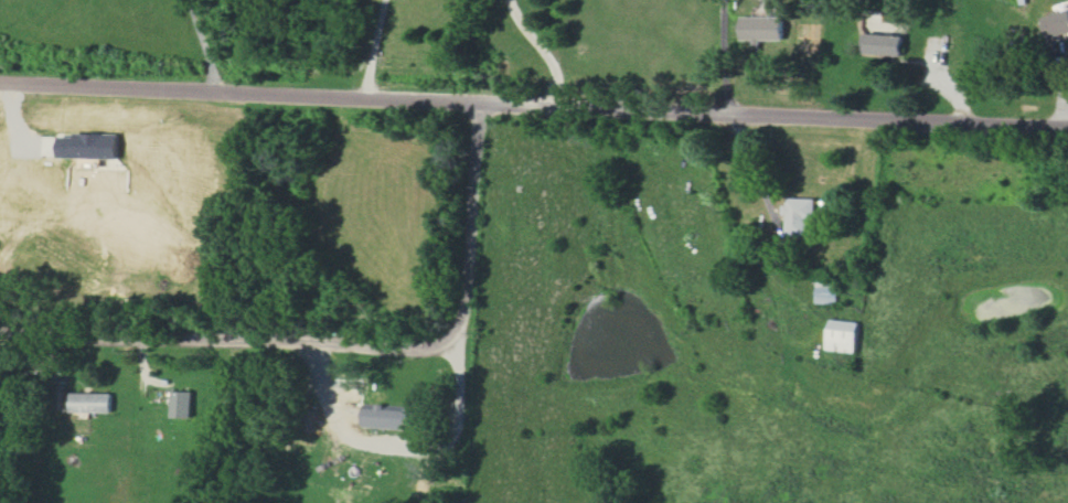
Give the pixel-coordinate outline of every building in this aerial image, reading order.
[(1047,40),(1067,33),(1067,10),(1041,19),(1047,40)] [(786,41),(786,16),(743,17),(743,41),(786,41)] [(863,55),(903,55),(903,34),(864,34),(863,55)] [(119,134),(73,133),(73,136),(58,136),(58,157),(118,158),(119,134)] [(816,220),(816,198),(786,199),(787,235),(809,235),(809,220),(816,220)] [(837,304),(838,278),(816,278),(816,303),(837,304)] [(827,349),(857,353),(860,323),(831,319),(827,349)] [(193,391),(172,391),(171,417),(192,418),(193,391)] [(112,392),(72,393),(72,413),(112,412),(112,392)] [(363,408),(362,428),(419,430),(419,409),(376,408),(376,409),(363,408)]
